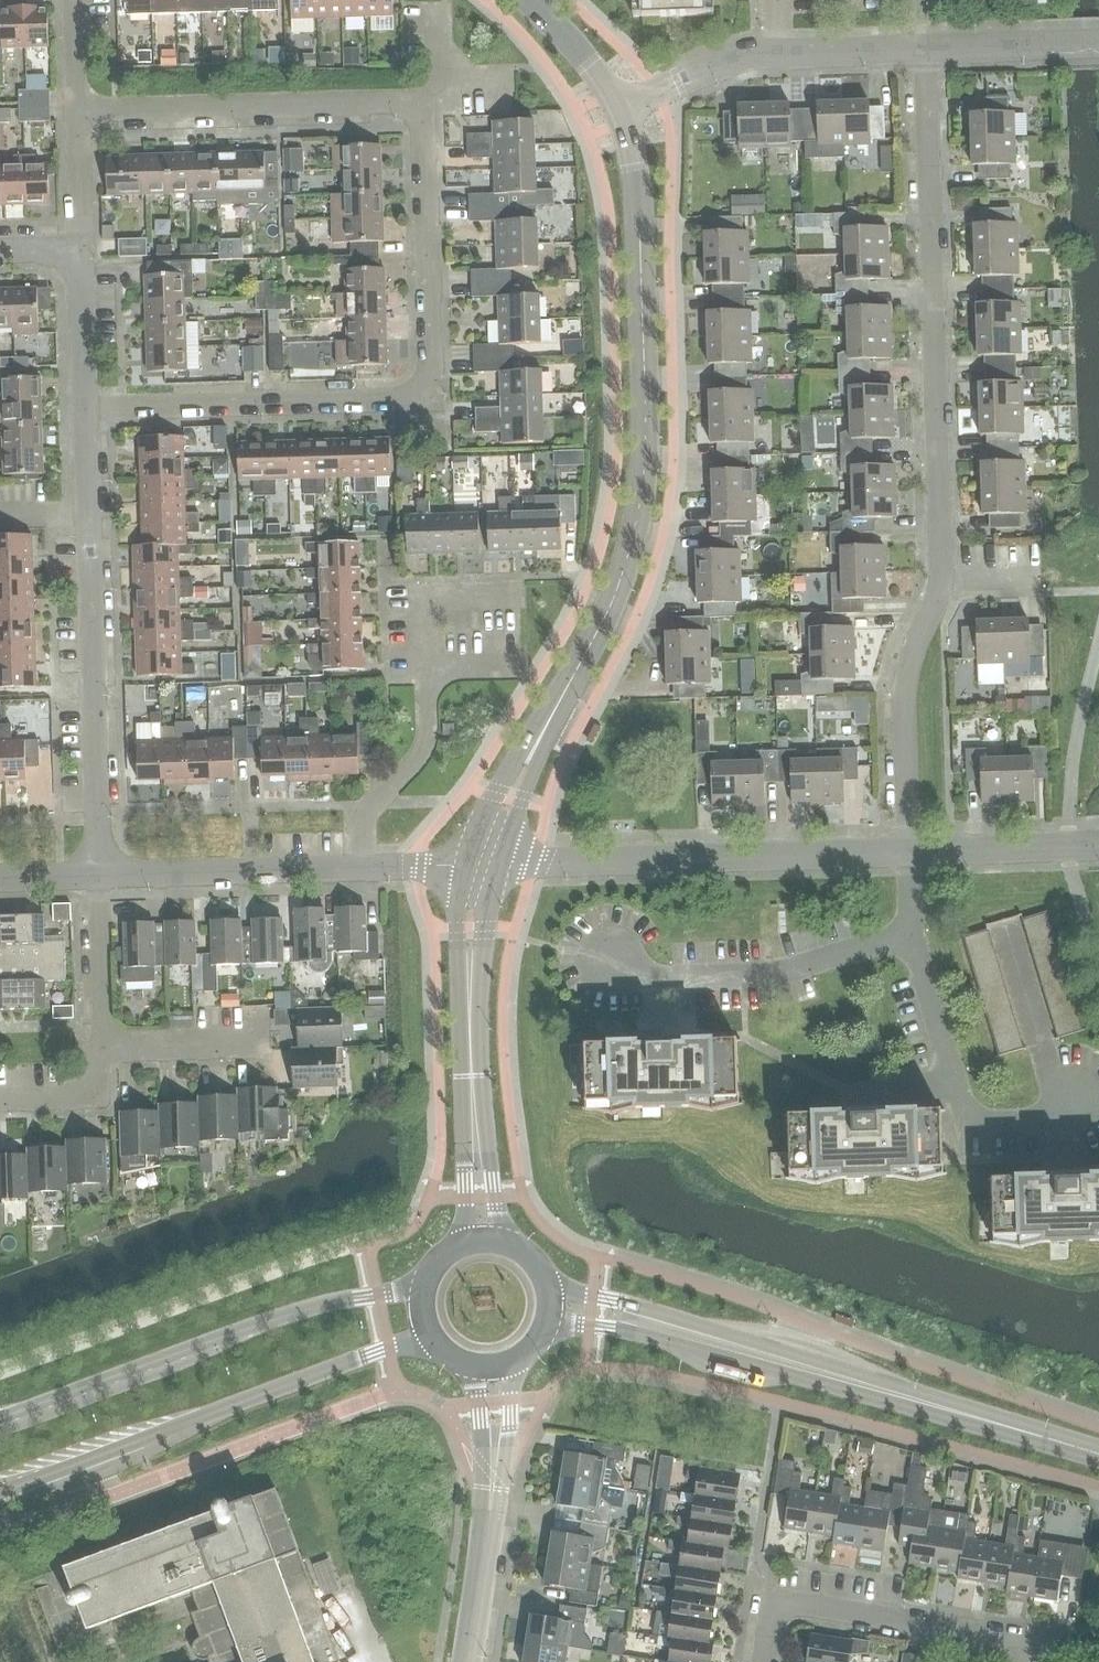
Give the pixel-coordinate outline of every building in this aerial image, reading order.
[(152,0),(126,0),(126,15),(152,15),(152,0)] [(177,0),(152,0),(152,15),(177,14),(177,0)] [(202,0),(177,0),(177,14),(202,13),(202,0)] [(202,13),(228,12),(227,0),(202,0),(202,13)] [(252,0),(227,0),(228,12),(253,11),(252,0)] [(253,11),(278,11),(278,0),(252,0),(253,11)] [(317,0),(291,0),(291,19),(317,18),(317,0)] [(342,0),(317,0),(317,18),(342,17),(342,0)] [(342,17),(367,17),(367,0),(342,0),(342,17)] [(367,17),(393,16),(393,0),(367,0),(367,17)] [(678,17),(706,16),(705,0),(641,0),(642,18),(678,17)] [(47,7),(24,8),(25,48),(49,47),(47,7)] [(3,62),(3,49),(25,48),(24,8),(1,9),(2,31),(0,31),(0,62),(3,62)] [(285,51),(270,51),(270,64),(285,64),(285,51)] [(152,53),(142,53),(142,64),(152,64),(152,53)] [(175,53),(162,54),(162,65),(175,65),(175,53)] [(347,53),(346,65),(359,65),(359,53),(347,53)] [(390,57),(390,64),(401,64),(402,53),(395,53),(390,57)] [(226,54),(212,55),(213,63),(226,63),(226,54)] [(189,56),(180,56),(180,65),(189,64),(189,56)] [(333,57),(320,57),(321,66),(333,66),(333,57)] [(316,58),(302,58),(303,68),(316,68),(316,58)] [(19,91),(19,104),(50,103),(50,90),(19,91)] [(982,113),(970,113),(971,139),(1014,138),(1013,112),(1008,112),(1008,97),(981,98),(982,113)] [(817,115),(803,115),(804,142),(818,141),(818,146),(844,146),(843,102),(816,103),(817,115)] [(869,113),(869,102),(843,102),(844,146),(870,145),(870,140),(885,139),(884,113),(869,113)] [(789,104),(763,105),(765,148),(791,147),(791,142),(804,142),(803,115),(790,116),(789,104)] [(737,117),(726,117),(723,118),(724,144),(738,143),(738,149),(765,148),(763,105),(737,106),(737,117)] [(50,108),(19,109),(20,122),(51,121),(50,108)] [(11,109),(1,110),(1,123),(11,123),(11,109)] [(467,134),(467,147),(534,145),(534,120),(493,122),(493,134),(467,134)] [(983,165),(984,180),(1010,179),(1010,165),(1015,164),(1014,138),(971,139),(972,166),(983,165)] [(334,146),(334,171),(381,169),(380,145),(334,146)] [(494,170),(535,168),(534,145),(467,147),(468,159),(494,158),(494,170)] [(891,146),(881,146),(882,160),(892,159),(891,146)] [(299,172),(298,149),(283,149),(284,172),(299,172)] [(240,153),(241,192),(279,190),(277,152),(240,153)] [(216,154),(217,192),(217,206),(241,205),(241,192),(240,153),(216,154)] [(193,193),(217,192),(216,154),(192,155),(193,193)] [(25,156),(26,205),(49,204),(48,164),(36,165),(36,155),(25,156)] [(146,194),(169,194),(168,155),(144,156),(146,194)] [(192,155),(168,155),(169,194),(193,193),(192,155)] [(26,205),(25,156),(13,156),(14,165),(2,166),(4,205),(26,205)] [(106,197),(114,197),(114,195),(146,194),(144,156),(120,157),(120,158),(106,159),(107,189),(106,189),(106,197)] [(469,195),(469,208),(509,207),(508,194),(536,193),(535,168),(494,170),(495,194),(469,195)] [(342,171),(343,194),(381,193),(381,169),(334,171),(335,172),(342,171)] [(300,179),(284,179),(284,194),(300,193),(300,179)] [(381,193),(343,194),(331,195),(331,219),(382,217),(381,193)] [(763,198),(748,198),(748,215),(764,214),(763,198)] [(284,206),(285,220),(295,220),(294,206),(284,206)] [(509,207),(469,208),(470,222),(496,221),(497,245),(537,244),(537,220),(509,220),(509,207)] [(974,224),(974,251),(1018,249),(1017,223),(1012,223),(1011,208),(985,209),(985,224),(974,224)] [(887,227),(860,228),(859,213),(833,214),(834,235),(835,235),(844,238),(845,255),(888,253),(887,227)] [(351,255),(351,256),(379,255),(379,242),(383,242),(382,217),(331,219),(332,243),(350,243),(351,255)] [(704,233),(705,259),(748,258),(747,231),(742,231),(742,217),(715,218),(716,232),(704,233)] [(285,220),(285,234),(295,234),(295,220),(285,220)] [(119,257),(147,256),(147,239),(119,240),(119,257)] [(242,241),(232,241),(233,259),(243,259),(242,241)] [(471,270),(471,284),(511,282),(511,269),(538,268),(537,244),(497,245),(497,269),(471,270)] [(181,255),(195,255),(195,245),(181,245),(181,255)] [(209,245),(195,245),(195,255),(209,254),(209,245)] [(157,256),(171,255),(171,246),(157,246),(157,256)] [(1018,249),(974,251),(975,277),(987,276),(987,288),(1013,288),(1013,276),(1018,275),(1018,249)] [(835,275),(835,291),(862,290),(861,280),(889,279),(888,253),(845,255),(845,271),(836,275),(835,275)] [(379,255),(351,256),(351,255),(333,256),(333,266),(345,265),(346,294),(384,293),(384,268),(379,268),(379,255)] [(748,258),(705,259),(706,285),(717,285),(718,298),(744,297),(744,284),(749,284),(748,258)] [(147,262),(147,275),(145,275),(146,300),(184,299),(193,299),(192,261),(147,262)] [(255,297),(265,296),(265,282),(255,283),(255,297)] [(265,282),(265,296),(275,296),(274,282),(265,282)] [(499,321),(540,319),(539,295),(511,296),(511,282),(471,284),(472,297),(498,297),(499,321)] [(976,304),(977,330),(1020,328),(1019,302),(1014,302),(1013,288),(987,288),(988,303),(976,304)] [(0,290),(0,328),(13,328),(14,328),(13,289),(0,290)] [(38,311),(37,289),(13,289),(14,328),(13,328),(13,336),(39,335),(38,327),(38,311)] [(847,317),(847,334),(891,333),(890,306),(862,307),(862,290),(835,291),(836,314),(837,314),(847,317)] [(347,318),(385,317),(384,293),(346,294),(331,294),(331,301),(336,301),(337,319),(347,319),(347,318)] [(275,296),(275,310),(291,309),(291,295),(275,296)] [(266,310),(265,296),(255,297),(256,311),(266,310)] [(275,310),(275,296),(265,296),(266,310),(275,310)] [(707,312),(708,338),(751,337),(750,311),(745,311),(744,297),(718,298),(718,312),(707,312)] [(184,299),(146,300),(147,324),(185,323),(184,299)] [(348,342),(386,341),(385,317),(347,318),(347,319),(348,342)] [(473,345),(474,359),(513,358),(513,345),(540,344),(540,319),(499,321),(500,345),(473,345)] [(263,321),(245,321),(245,335),(260,334),(263,334),(263,321)] [(147,347),(186,347),(185,323),(147,324),(147,347)] [(1020,328),(977,330),(978,356),(989,356),(990,369),(1016,368),(1015,355),(1021,355),(1020,328)] [(837,354),(838,374),(864,373),(864,360),(891,359),(891,333),(847,334),(848,351),(839,354),(837,354)] [(260,340),(250,340),(250,345),(264,344),(264,334),(263,334),(260,334),(260,340)] [(269,344),(283,344),(283,335),(280,335),(269,336),(269,344)] [(720,364),(720,377),(747,377),(746,363),(751,363),(751,337),(708,338),(708,364),(720,364)] [(348,366),(387,365),(386,341),(348,342),(335,342),(335,367),(348,366)] [(284,372),(283,344),(269,344),(270,372),(284,372)] [(186,347),(147,347),(148,372),(186,371),(186,347)] [(242,347),(243,372),(265,371),(264,347),(242,347)] [(28,357),(14,358),(15,368),(29,367),(28,357)] [(1,368),(15,368),(14,358),(0,358),(1,368)] [(501,396),(542,395),(541,370),(514,371),(513,358),(474,359),(474,373),(500,372),(501,396)] [(979,383),(979,409),(1022,408),(1022,382),(1016,382),(1016,368),(990,369),(990,383),(979,383)] [(1040,369),(1024,369),(1024,380),(1040,380),(1040,369)] [(864,373),(838,374),(838,394),(840,394),(849,397),(850,413),(893,412),(892,386),(865,387),(864,373)] [(1,378),(2,403),(40,402),(39,377),(1,378)] [(709,391),(710,417),(753,416),(752,390),(747,390),(747,377),(720,377),(721,391),(709,391)] [(543,419),(542,395),(501,396),(501,407),(475,408),(475,421),(543,419)] [(2,403),(0,403),(0,427),(3,426),(3,427),(41,426),(40,402),(2,403)] [(1022,408),(979,409),(980,435),(992,435),(992,449),(1018,448),(1018,434),(1023,434),(1022,408)] [(893,412),(850,413),(850,430),(841,433),(840,433),(840,453),(867,452),(866,439),(894,438),(893,412)] [(722,443),(723,457),(749,456),(749,443),(754,442),(753,416),(710,417),(711,444),(722,443)] [(543,443),(543,419),(475,421),(476,433),(502,432),(502,444),(543,443)] [(3,450),(42,450),(41,426),(3,427),(3,450)] [(139,438),(140,460),(184,458),(183,447),(197,446),(197,436),(139,438)] [(364,440),(365,493),(376,493),(376,476),(391,476),(390,439),(364,440)] [(815,439),(802,440),(802,453),(815,453),(815,439)] [(339,440),(314,441),(315,495),(326,495),(326,478),(340,477),(339,440)] [(354,494),(365,493),(364,440),(339,440),(340,477),(354,477),(354,494)] [(304,495),(305,495),(315,495),(314,441),(289,442),(290,479),(304,478),(304,495)] [(275,479),(290,479),(289,442),(263,443),(265,496),(276,496),(275,479)] [(254,497),(265,496),(263,443),(238,443),(239,480),(253,480),(254,497)] [(981,462),(982,489),(1025,487),(1024,461),(1019,461),(1018,448),(992,449),(992,462),(981,462)] [(42,474),(42,450),(3,450),(4,475),(11,475),(38,474),(42,474)] [(583,452),(570,453),(570,467),(584,467),(583,452)] [(867,452),(840,453),(841,473),(842,473),(851,476),(852,493),(895,491),(894,465),(867,466),(867,452)] [(534,454),(519,455),(519,456),(520,472),(535,471),(534,455),(534,454)] [(712,471),(712,497),(756,496),(755,469),(749,470),(749,456),(723,457),(723,470),(712,471)] [(468,457),(453,458),(453,468),(468,467),(468,457)] [(813,457),(803,457),(803,470),(813,470),(813,457)] [(140,460),(141,481),(198,480),(198,470),(184,470),(184,458),(140,460)] [(445,458),(430,458),(430,469),(445,468),(445,458)] [(228,461),(213,461),(214,475),(228,475),(228,461)] [(399,463),(399,476),(414,476),(414,463),(399,463)] [(141,503),(185,502),(184,490),(198,489),(198,480),(141,481),(141,503)] [(994,514),(994,526),(994,529),(1021,528),(1020,514),(1026,513),(1025,487),(982,489),(983,515),(994,514)] [(895,491),(852,493),(853,509),(844,513),(842,513),(843,532),(856,533),(869,533),(869,518),(896,517),(895,491)] [(315,495),(305,495),(305,507),(316,506),(315,495)] [(548,512),(535,512),(537,551),(561,550),(560,519),(576,518),(575,496),(547,497),(548,512)] [(725,523),(725,536),(734,537),(751,537),(751,522),(756,522),(756,496),(712,497),(713,523),(725,523)] [(488,552),(513,552),(511,513),(512,513),(511,497),(499,498),(499,513),(487,514),(488,552)] [(511,513),(513,552),(537,551),(535,512),(535,497),(523,497),(523,513),(512,513),(511,513)] [(430,515),(429,499),(417,499),(417,516),(406,516),(407,555),(431,554),(430,515)] [(185,513),(185,502),(141,503),(142,524),(199,523),(199,513),(185,513)] [(454,515),(455,553),(479,552),(478,514),(454,515)] [(431,554),(455,553),(454,515),(430,515),(431,554)] [(391,517),(378,517),(378,531),(378,532),(392,532),(392,531),(391,517)] [(238,521),(237,521),(237,536),(248,536),(247,521),(238,521)] [(365,522),(353,522),(353,532),(366,532),(365,522)] [(200,533),(199,523),(142,524),(142,545),(143,546),(186,544),(186,533),(200,533)] [(281,525),(268,525),(268,534),(281,534),(281,525)] [(331,527),(317,527),(318,537),(331,537),(331,527)] [(232,530),(222,531),(222,544),(232,544),(232,530)] [(841,556),(841,573),(884,572),(884,546),(856,546),(856,533),(843,532),(829,533),(830,554),(832,554),(841,556)] [(32,557),(31,535),(0,536),(0,558),(32,557)] [(696,551),(697,578),(740,576),(740,550),(734,550),(734,537),(725,536),(707,536),(708,551),(696,551)] [(320,553),(320,569),(360,568),(359,542),(306,544),(306,554),(320,553)] [(134,546),(134,568),(178,567),(178,555),(191,555),(191,545),(186,545),(186,544),(143,546),(142,545),(134,546)] [(33,579),(32,557),(0,558),(0,579),(33,579)] [(250,557),(237,558),(237,567),(250,566),(250,557)] [(178,567),(134,568),(135,590),(192,588),(192,578),(178,579),(178,567)] [(320,579),(321,594),(321,595),(361,594),(360,568),(320,569),(307,569),(307,579),(320,579)] [(252,572),(236,572),(237,589),(252,589),(252,572)] [(884,572),(841,573),(842,590),(833,593),(831,593),(832,614),(858,614),(858,599),(885,598),(884,572)] [(232,574),(223,574),(224,589),(233,589),(232,574)] [(741,603),(740,576),(697,578),(698,604),(709,604),(710,618),(736,617),(736,603),(741,603)] [(803,578),(795,578),(795,591),(803,591),(803,578)] [(33,600),(33,579),(0,579),(0,601),(33,600)] [(135,590),(136,611),(179,610),(179,598),(193,598),(192,588),(135,590)] [(209,588),(194,588),(195,598),(209,598),(209,588)] [(321,604),(322,619),(322,620),(361,619),(361,594),(321,595),(321,594),(308,594),(308,604),(321,604)] [(33,600),(0,601),(0,623),(34,622),(33,600)] [(252,608),(242,608),(243,624),(252,623),(252,608)] [(180,622),(179,610),(136,611),(136,633),(194,631),(194,624),(193,621),(180,622)] [(810,638),(811,654),(854,653),(853,627),(826,628),(825,613),(799,614),(800,635),(801,635),(810,638)] [(666,633),(666,659),(710,658),(709,631),(704,631),(703,617),(677,618),(677,632),(666,633)] [(322,629),(322,645),(362,644),(361,619),(322,620),(322,619),(308,620),(309,630),(322,629)] [(1043,631),(1041,631),(1029,631),(1028,620),(1002,621),(1003,664),(1030,663),(1029,658),(1042,657),(1044,657),(1043,631)] [(976,633),(963,633),(962,633),(962,660),(977,659),(977,665),(1003,664),(1002,621),(976,622),(976,633)] [(35,643),(34,622),(0,623),(0,644),(35,643)] [(252,623),(243,624),(243,648),(252,647),(261,647),(260,640),(260,623),(252,623)] [(137,655),(181,653),(180,641),(194,641),(194,631),(136,633),(137,655)] [(211,632),(195,632),(195,641),(205,641),(211,641),(211,632)] [(35,643),(0,644),(0,666),(35,665),(35,643)] [(310,667),(314,671),(363,670),(362,644),(322,645),(309,645),(310,667)] [(252,647),(243,648),(244,662),(244,680),(261,679),(261,669),(253,661),(252,647)] [(181,665),(181,653),(137,655),(138,677),(195,675),(195,665),(181,665)] [(801,695),(828,695),(827,680),(855,679),(854,653),(811,654),(811,671),(802,674),(801,675),(801,695)] [(235,654),(221,654),(221,666),(235,666),(235,654)] [(1042,657),(1029,658),(1030,663),(1030,677),(1043,677),(1042,657)] [(679,699),(706,698),(705,684),(710,684),(710,658),(666,659),(667,685),(679,685),(679,699)] [(753,659),(740,659),(740,677),(754,677),(753,659)] [(36,687),(35,665),(0,666),(0,688),(36,687)] [(800,681),(779,681),(780,696),(801,696),(800,681)] [(206,687),(187,688),(187,701),(206,701),(206,687)] [(843,697),(816,698),(817,712),(843,712),(843,697)] [(1046,711),(1050,711),(1050,706),(1050,697),(1045,697),(1024,697),(1024,700),(1024,712),(1046,711)] [(154,713),(151,716),(151,723),(161,723),(161,713),(154,713)] [(261,713),(247,714),(247,727),(262,726),(261,713)] [(286,737),(287,777),(294,776),(294,782),(311,781),(309,719),(300,719),(300,737),(286,737)] [(319,719),(309,719),(311,781),(328,781),(328,775),(335,775),(333,736),(319,736),(319,719)] [(170,785),(187,785),(185,722),(175,722),(176,740),(161,741),(163,780),(170,780),(170,785)] [(185,722),(187,785),(204,784),(203,779),(210,779),(209,739),(195,740),(194,722),(185,722)] [(163,780),(161,741),(161,723),(151,723),(152,741),(147,741),(148,751),(133,751),(133,759),(134,759),(138,762),(138,781),(163,780)] [(359,756),(373,756),(372,723),(357,724),(357,735),(333,736),(335,775),(359,774),(359,756)] [(26,780),(26,767),(39,767),(38,740),(12,741),(11,725),(1,725),(3,781),(26,780)] [(443,725),(443,736),(454,736),(454,725),(443,725)] [(247,727),(248,760),(262,759),(263,777),(287,777),(286,737),(262,738),(262,726),(247,727)] [(209,739),(210,779),(235,778),(234,760),(248,760),(247,727),(233,727),(233,739),(209,739)] [(788,738),(778,738),(778,748),(788,748),(788,738)] [(708,740),(696,740),(696,753),(708,753),(708,740)] [(1023,758),(1006,759),(1008,802),(1034,801),(1033,774),(1048,773),(1047,747),(1026,748),(1026,749),(1023,758)] [(833,760),(816,760),(817,803),(844,803),(843,775),(858,775),(857,748),(836,749),(836,750),(833,760)] [(981,803),(1008,802),(1006,759),(990,759),(986,750),(986,749),(965,750),(966,776),(981,776),(981,803)] [(776,751),(777,777),(790,777),(791,804),(817,803),(816,760),(800,761),(796,752),(796,750),(776,751)] [(737,763),(738,806),(764,805),(764,778),(777,777),(776,751),(757,751),(757,753),(754,762),(737,763)] [(696,753),(697,780),(711,779),(712,807),(738,806),(737,763),(720,763),(717,754),(717,753),(708,753),(696,753)] [(70,904),(54,905),(54,921),(71,921),(71,904),(70,904)] [(336,916),(337,952),(354,952),(354,961),(379,960),(378,932),(366,933),(365,907),(336,908),(336,916)] [(295,910),(296,947),(283,947),(283,963),(307,962),(307,966),(311,970),(314,973),(319,975),(325,974),(329,971),(332,966),(333,962),(333,953),(337,952),(336,916),(324,917),(324,909),(295,910)] [(1047,912),(1022,919),(1026,932),(1051,925),(1047,912)] [(43,915),(17,916),(19,962),(65,961),(65,942),(43,942),(43,915)] [(17,916),(0,916),(0,963),(19,962),(17,916)] [(283,963),(283,947),(282,919),(253,920),(253,928),(241,928),(242,964),(283,963)] [(242,964),(241,928),(241,920),(211,921),(213,954),(204,955),(205,992),(218,991),(217,965),(242,964)] [(166,930),(167,966),(192,966),(193,992),(205,992),(204,955),(196,955),(195,922),(165,922),(166,930)] [(125,964),(126,966),(121,966),(122,983),(155,982),(155,967),(167,966),(166,930),(154,931),(153,923),(124,924),(125,952),(125,964)] [(1051,925),(1026,932),(1030,946),(1055,938),(1051,925)] [(988,929),(987,930),(963,937),(967,951),(992,943),(988,929)] [(1055,938),(1030,946),(1034,959),(1059,951),(1055,938)] [(967,951),(971,964),(996,956),(992,943),(967,951)] [(1059,951),(1034,959),(1038,972),(1063,965),(1059,951)] [(125,964),(125,952),(114,953),(114,964),(125,964)] [(971,964),(975,977),(1000,969),(996,956),(971,964)] [(65,961),(19,962),(20,1009),(45,1009),(45,981),(66,981),(65,961)] [(0,963),(0,1010),(20,1009),(19,962),(0,963)] [(1063,965),(1038,972),(1042,985),(1067,978),(1063,965)] [(975,977),(978,990),(1004,983),(1000,969),(975,977)] [(1067,978),(1042,985),(1046,999),(1071,991),(1067,978)] [(978,990),(982,1003),(1008,996),(1004,983),(978,990)] [(383,991),(368,991),(369,1005),(369,1007),(386,1007),(386,991),(383,991)] [(1071,991),(1046,999),(1049,1012),(1075,1004),(1071,991)] [(221,1006),(221,1007),(240,1007),(240,1005),(240,995),(221,995),(221,1006)] [(982,1003),(986,1017),(1012,1009),(1008,996),(982,1003)] [(1075,1004),(1049,1012),(1053,1025),(1079,1017),(1075,1004)] [(73,1005),(52,1006),(53,1018),(53,1020),(75,1019),(74,1005),(73,1005)] [(293,1048),(293,1049),(342,1047),(341,1007),(298,1009),(299,1048),(293,1048)] [(986,1017),(990,1030),(1016,1022),(1012,1009),(986,1017)] [(182,1014),(171,1015),(172,1027),(183,1027),(182,1014)] [(1079,1017),(1053,1025),(1057,1038),(1055,1039),(1056,1040),(1059,1039),(1058,1038),(1087,1029),(1082,1030),(1079,1017)] [(990,1030),(994,1043),(1020,1035),(1016,1022),(990,1030)] [(737,1042),(741,1041),(741,1040),(684,1042),(684,1045),(662,1046),(662,1040),(660,1040),(660,1035),(635,1036),(635,1043),(580,1045),(580,1046),(584,1046),(586,1108),(583,1108),(582,1109),(612,1114),(636,1109),(689,1107),(713,1111),(742,1104),(742,1103),(739,1104),(737,1042)] [(994,1056),(994,1057),(1023,1049),(1023,1050),(1026,1049),(1026,1048),(1024,1048),(1020,1035),(994,1043),(998,1055),(994,1056)] [(335,1048),(342,1048),(342,1047),(293,1049),(294,1089),(337,1088),(335,1048)] [(239,1133),(240,1133),(264,1132),(264,1142),(289,1141),(288,1109),(278,1110),(277,1089),(238,1090),(237,1090),(237,1096),(238,1096),(239,1133)] [(198,1104),(199,1104),(200,1140),(239,1139),(240,1139),(240,1133),(239,1133),(238,1096),(237,1096),(198,1098),(198,1104)] [(159,1112),(160,1148),(161,1148),(200,1147),(200,1140),(199,1104),(198,1104),(159,1105),(159,1112)] [(943,1174),(943,1169),(941,1112),(945,1112),(945,1110),(888,1112),(888,1116),(866,1116),(865,1110),(864,1110),(864,1105),(839,1106),(839,1114),(784,1115),(784,1117),(788,1116),(790,1179),(786,1178),(786,1179),(816,1185),(840,1179),(893,1177),(916,1182),(946,1174),(946,1173),(943,1174)] [(159,1112),(119,1113),(119,1117),(119,1118),(120,1152),(121,1152),(121,1168),(121,1175),(147,1170),(147,1155),(161,1155),(161,1148),(160,1148),(159,1112)] [(106,1140),(66,1141),(68,1184),(108,1183),(106,1140)] [(66,1148),(41,1149),(27,1149),(29,1192),(68,1191),(68,1184),(66,1141),(66,1148)] [(27,1149),(27,1156),(0,1157),(0,1199),(29,1198),(29,1192),(27,1149)] [(1091,1176),(1092,1179),(1069,1180),(1069,1174),(1068,1174),(1067,1169),(1042,1170),(1043,1177),(987,1179),(987,1180),(991,1180),(993,1242),(990,1242),(989,1243),(1020,1249),(1043,1243),(1096,1241),(1098,1242),(1098,1175),(1091,1176)] [(827,1431),(824,1444),(835,1446),(837,1433),(827,1431)] [(615,1466),(616,1461),(624,1462),(626,1447),(594,1442),(592,1457),(565,1452),(561,1479),(615,1487),(615,1486),(622,1487),(623,1482),(615,1466)] [(859,1444),(858,1452),(872,1454),(873,1446),(859,1444)] [(913,1454),(911,1465),(919,1467),(921,1455),(913,1454)] [(661,1455),(658,1472),(659,1472),(671,1473),(673,1461),(673,1457),(661,1455)] [(774,1494),(789,1497),(784,1528),(809,1532),(815,1494),(799,1491),(802,1473),(794,1472),(795,1462),(779,1459),(774,1494)] [(689,1461),(689,1463),(687,1478),(698,1480),(695,1495),(735,1501),(739,1477),(700,1471),(702,1463),(689,1461)] [(908,1563),(934,1567),(943,1511),(936,1510),(931,1509),(932,1502),(927,1495),(923,1494),(927,1468),(911,1465),(907,1485),(902,1521),(900,1530),(913,1532),(908,1563)] [(952,1481),(967,1483),(968,1474),(953,1472),(952,1481)] [(815,1494),(809,1532),(834,1536),(832,1543),(833,1543),(843,1486),(844,1480),(834,1478),(831,1496),(815,1494)] [(609,1527),(612,1506),(622,1507),(624,1489),(622,1488),(615,1487),(561,1479),(557,1505),(584,1509),(582,1523),(609,1527)] [(635,1480),(634,1490),(647,1492),(649,1482),(635,1480)] [(894,1483),(892,1494),(883,1493),(867,1490),(864,1508),(858,1547),(884,1551),(889,1519),(902,1521),(907,1485),(894,1483)] [(843,1486),(833,1543),(858,1547),(864,1508),(849,1506),(852,1488),(843,1486)] [(64,1567),(72,1590),(73,1592),(71,1593),(69,1595),(68,1598),(68,1601),(70,1604),(72,1606),(75,1607),(78,1607),(79,1606),(79,1608),(87,1630),(169,1600),(199,1589),(206,1608),(191,1613),(200,1638),(198,1639),(196,1641),(194,1643),(193,1645),(193,1648),(193,1651),(193,1653),(195,1655),(197,1657),(199,1659),(201,1660),(204,1660),(206,1660),(209,1660),(210,1661),(340,1661),(315,1594),(304,1564),(301,1557),(298,1548),(291,1529),(290,1526),(286,1514),(285,1514),(284,1511),(285,1511),(278,1492),(277,1492),(276,1489),(250,1498),(231,1505),(192,1520),(192,1519),(191,1518),(191,1517),(190,1516),(189,1516),(189,1515),(188,1514),(187,1514),(186,1513),(185,1513),(184,1513),(183,1512),(182,1512),(181,1512),(180,1512),(179,1512),(178,1513),(177,1513),(176,1513),(175,1514),(174,1515),(173,1516),(172,1516),(172,1517),(171,1518),(171,1519),(170,1520),(170,1521),(170,1522),(170,1523),(170,1524),(170,1525),(170,1526),(170,1527),(170,1528),(146,1537),(64,1567)] [(694,1504),(692,1519),(731,1525),(735,1501),(695,1495),(681,1493),(680,1502),(694,1504)] [(655,1500),(653,1513),(663,1514),(665,1501),(655,1500)] [(968,1515),(943,1511),(934,1567),(958,1571),(957,1578),(958,1578),(967,1522),(968,1515)] [(1005,1546),(989,1543),(983,1582),(1007,1586),(1006,1592),(1006,1593),(1016,1536),(1017,1530),(1017,1529),(1019,1516),(1010,1515),(1005,1546)] [(684,1541),(684,1542),(727,1549),(731,1525),(692,1519),(678,1517),(676,1525),(690,1528),(688,1542),(684,1541)] [(1029,1519),(1020,1517),(1018,1530),(1027,1531),(1029,1519)] [(983,1582),(989,1543),(974,1541),(977,1523),(967,1522),(958,1578),(983,1582)] [(609,1527),(582,1523),(579,1536),(553,1532),(548,1558),(589,1564),(590,1564),(591,1553),(593,1553),(606,1548),(609,1527)] [(1016,1536),(1006,1593),(1031,1597),(1038,1558),(1036,1558),(1022,1556),(1025,1538),(1016,1536)] [(682,1551),(680,1566),(719,1572),(723,1549),(727,1549),(684,1542),(670,1540),(668,1549),(682,1551)] [(1056,1543),(1039,1540),(1036,1558),(1038,1558),(1031,1597),(1057,1601),(1061,1576),(1081,1579),(1086,1547),(1078,1546),(1056,1543)] [(629,1557),(626,1571),(635,1572),(638,1559),(629,1557)] [(589,1564),(548,1558),(544,1584),(571,1588),(569,1602),(596,1606),(603,1566),(590,1564),(589,1564)] [(322,1565),(327,1594),(340,1592),(335,1563),(322,1565)] [(678,1575),(676,1590),(716,1596),(719,1572),(680,1566),(666,1564),(664,1572),(678,1575)] [(652,1593),(661,1594),(661,1596),(675,1598),(672,1614),(712,1620),(716,1596),(676,1590),(653,1586),(652,1593)] [(622,1596),(620,1610),(629,1611),(631,1598),(622,1596)] [(583,1633),(585,1624),(587,1609),(560,1605),(558,1619),(531,1615),(527,1641),(567,1648),(567,1647),(592,1651),(593,1645),(583,1633)] [(657,1620),(671,1622),(668,1638),(712,1644),(708,1643),(712,1620),(672,1614),(658,1611),(657,1620)] [(611,1634),(608,1655),(623,1657),(626,1636),(611,1634)] [(668,1638),(659,1636),(657,1645),(671,1647),(669,1661),(710,1661),(712,1644),(668,1638)] [(851,1642),(811,1636),(807,1661),(808,1661),(849,1661),(850,1655),(868,1654),(870,1641),(852,1638),(851,1642)] [(527,1641),(523,1661),(565,1661),(567,1648),(527,1641)] [(903,1653),(901,1661),(919,1661),(920,1656),(903,1653)]
